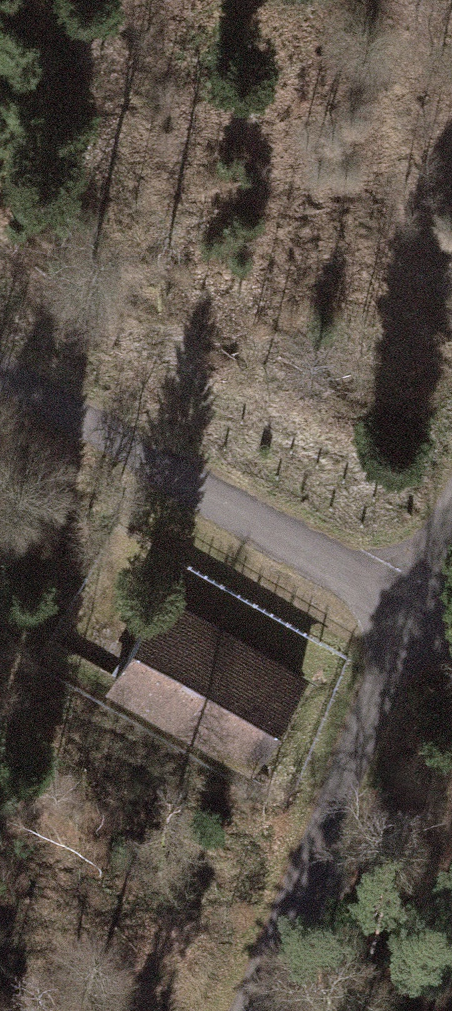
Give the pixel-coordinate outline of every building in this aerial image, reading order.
[(117,690),(260,772),(315,677),(171,595),(117,690)]
